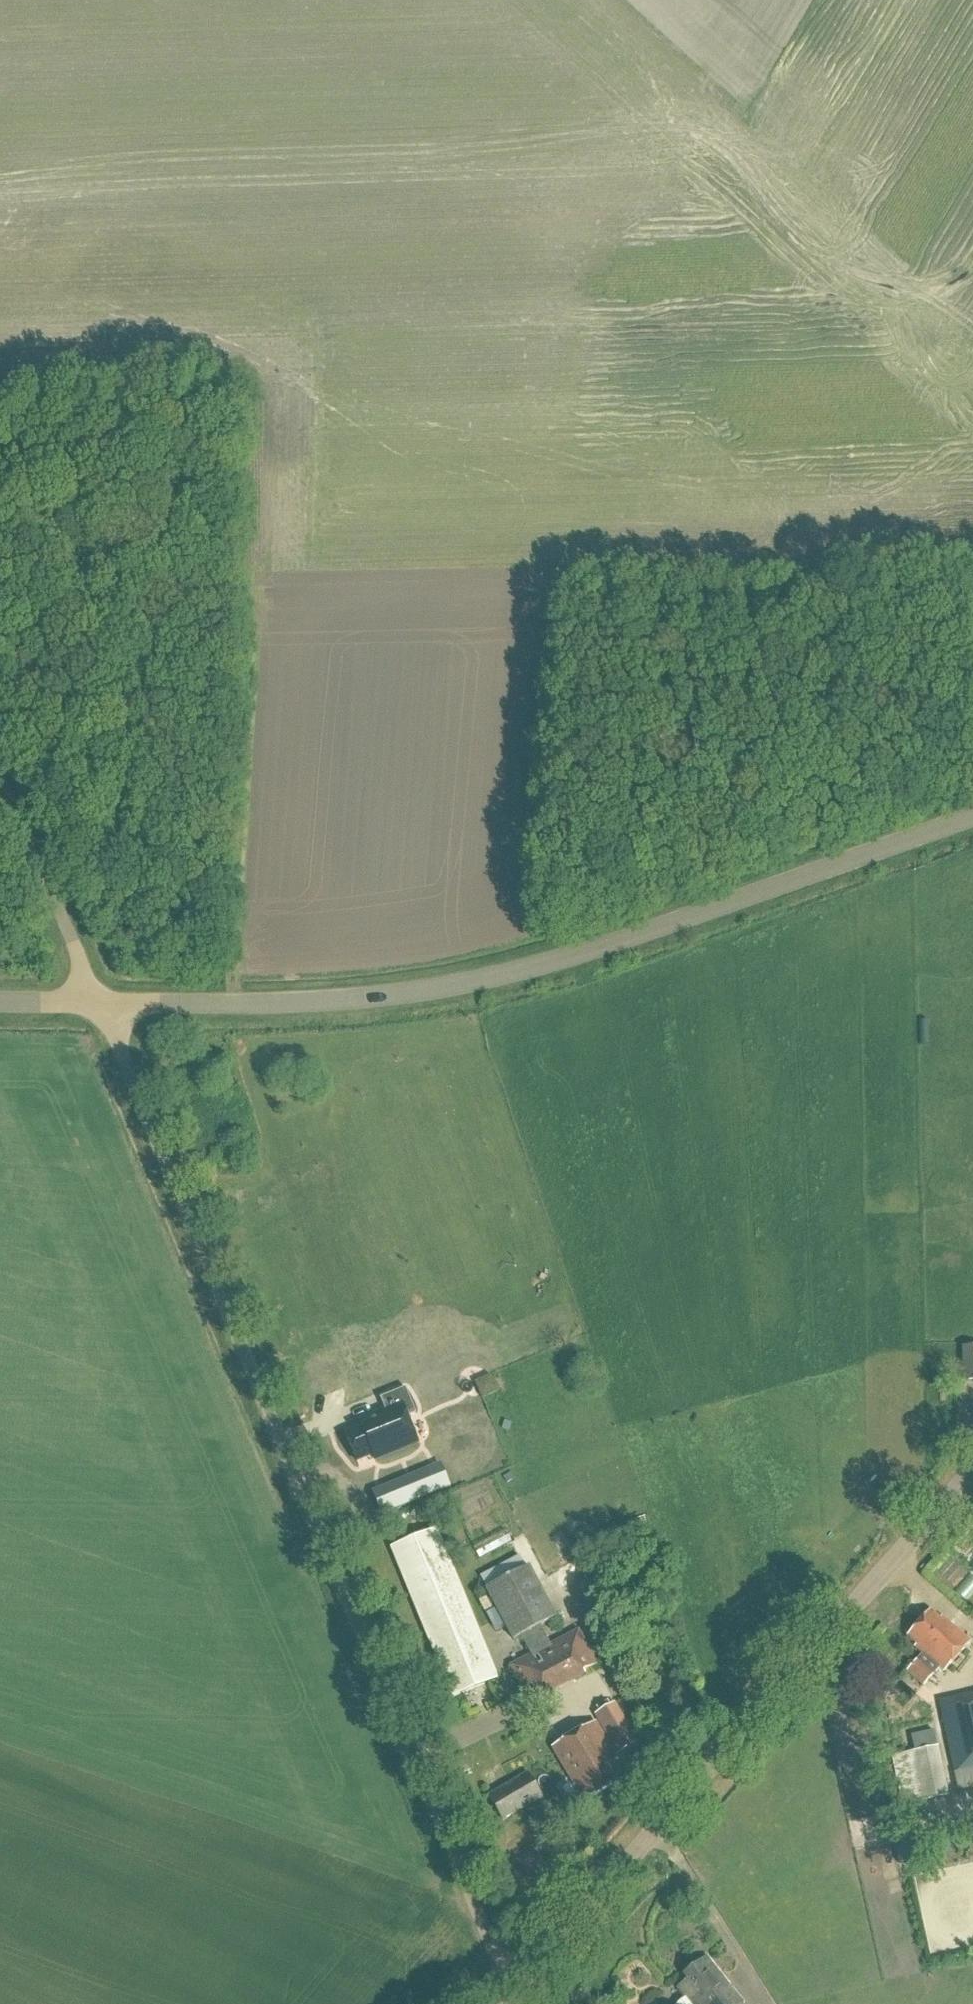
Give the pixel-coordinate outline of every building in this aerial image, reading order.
[(957,1351),(958,1384),(972,1384),(972,1350),(957,1351)] [(402,1411),(366,1425),(369,1431),(346,1441),(357,1468),(373,1461),(375,1467),(418,1449),(408,1424),(417,1420),(406,1394),(396,1398),(402,1411)] [(451,1489),(442,1466),(372,1495),(381,1517),(451,1489)] [(436,1529),(389,1548),(451,1698),(498,1679),(436,1529)] [(513,1639),(521,1635),(531,1655),(511,1666),(529,1701),(541,1695),(543,1698),(584,1676),(582,1672),(596,1665),(577,1630),(550,1644),(540,1626),(556,1617),(528,1565),(525,1567),(518,1556),(482,1575),(488,1587),(485,1588),(513,1639)] [(919,1693),(935,1675),(939,1678),(967,1647),(938,1622),(936,1625),(926,1616),(902,1643),(919,1659),(902,1678),(919,1693)] [(427,1696),(422,1683),(419,1677),(410,1681),(418,1700),(427,1696)] [(938,1702),(954,1774),(972,1770),(972,1697),(972,1695),(938,1702)] [(615,1702),(593,1715),(618,1754),(638,1742),(615,1702)] [(614,1765),(618,1763),(595,1725),(552,1750),(584,1804),(623,1781),(614,1765)] [(949,1796),(938,1746),(890,1757),(902,1806),(949,1796)] [(527,1775),(488,1798),(503,1823),(542,1800),(527,1775)] [(707,1959),(683,1979),(687,1984),(676,1992),(684,2001),(681,2003),(742,2003),(707,1959)]
